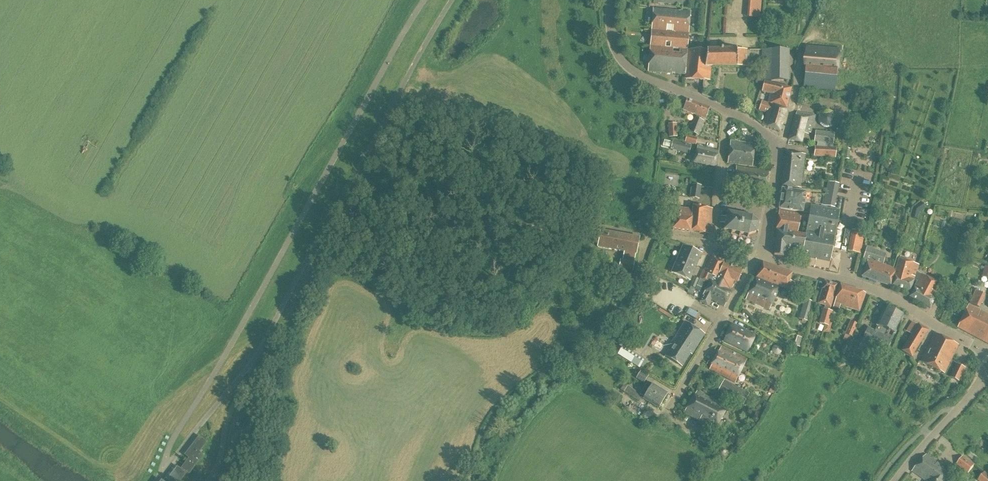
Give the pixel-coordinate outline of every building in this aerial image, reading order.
[(761,0),(748,0),(747,17),(760,18),(761,0)] [(651,30),(688,33),(690,11),(653,8),(651,30)] [(650,46),(687,49),(688,33),(651,30),(650,46)] [(650,46),(648,71),(685,74),(687,49),(650,46)] [(837,76),(840,49),(807,46),(803,87),(835,90),(836,76),(837,76)] [(707,50),(687,49),(685,74),(684,79),(710,81),(711,67),(713,67),(714,50),(707,50)] [(714,50),(713,67),(737,67),(747,66),(746,49),(736,50),(736,49),(714,50)] [(762,49),(761,80),(789,81),(789,50),(762,49)] [(786,107),(791,88),(764,82),(762,91),(770,94),(768,103),(786,107)] [(705,118),(709,108),(687,99),(683,109),(705,118)] [(780,131),(786,110),(762,101),(759,110),(766,112),(762,124),(767,126),(780,131)] [(817,118),(817,119),(818,120),(818,121),(818,122),(818,123),(819,123),(819,124),(820,124),(820,125),(821,126),(822,126),(822,127),(823,127),(824,127),(825,127),(826,127),(827,127),(828,127),(829,127),(830,127),(830,126),(831,126),(832,126),(832,125),(833,125),(833,124),(834,124),(834,123),(834,122),(835,122),(835,121),(835,120),(835,119),(835,118),(835,117),(835,116),(834,115),(834,114),(833,114),(833,113),(832,112),(831,111),(830,111),(830,110),(829,110),(828,110),(827,110),(826,110),(825,110),(824,110),(823,110),(823,111),(822,111),(821,111),(821,112),(820,112),(820,113),(819,113),(819,114),(818,114),(818,115),(818,116),(818,117),(817,118)] [(810,132),(815,115),(796,112),(789,140),(802,142),(804,131),(810,132)] [(698,135),(703,120),(694,117),(688,131),(698,135)] [(669,137),(677,136),(676,123),(668,123),(669,137)] [(833,147),(835,133),(815,130),(814,142),(816,142),(816,146),(833,147)] [(694,144),(696,138),(686,135),(685,142),(694,144)] [(689,154),(691,145),(672,140),(670,149),(689,154)] [(752,166),(755,144),(731,141),(728,163),(752,166)] [(715,167),(719,150),(698,146),(694,162),(715,167)] [(816,146),(815,146),(814,156),(835,158),(836,152),(836,148),(833,147),(816,146)] [(801,187),(805,154),(786,152),(782,185),(801,187)] [(767,185),(769,171),(736,166),(734,181),(767,185)] [(839,183),(827,181),(822,206),(834,208),(839,183)] [(699,199),(701,185),(692,184),(690,198),(699,199)] [(780,199),(804,202),(806,192),(782,188),(780,199)] [(803,212),(804,202),(780,199),(779,209),(803,212)] [(911,217),(917,219),(919,212),(925,208),(921,202),(913,208),(911,217)] [(793,249),(802,251),(801,257),(830,262),(832,252),(839,210),(811,205),(809,215),(779,210),(776,229),(775,242),(774,255),(784,258),(787,248),(793,249)] [(709,233),(712,208),(693,206),(692,209),(675,207),(672,229),(709,233)] [(758,222),(752,216),(728,211),(726,217),(721,216),(720,223),(725,224),(724,230),(748,235),(757,232),(758,222)] [(962,228),(963,221),(952,219),(951,224),(956,225),(956,227),(962,228)] [(636,254),(639,237),(601,230),(597,247),(624,252),(622,259),(620,259),(618,268),(633,271),(636,254)] [(860,253),(864,232),(851,230),(847,251),(860,253)] [(696,265),(701,254),(683,246),(675,262),(684,266),(686,261),(696,265)] [(890,286),(896,269),(883,265),(886,254),(866,248),(863,258),(867,260),(862,277),(890,286),(890,285),(890,286)] [(714,259),(711,258),(706,269),(704,269),(700,278),(697,285),(702,287),(705,281),(709,283),(700,301),(708,305),(711,299),(724,306),(732,292),(725,289),(726,287),(730,289),(734,280),(738,282),(742,271),(714,259)] [(896,269),(890,286),(910,292),(918,265),(899,259),(896,269)] [(690,280),(696,265),(686,261),(684,266),(675,262),(671,272),(690,280)] [(791,291),(794,282),(790,280),(792,273),(763,263),(756,278),(779,287),(787,290),(787,289),(791,291)] [(931,309),(936,299),(935,299),(943,285),(918,272),(914,280),(917,281),(909,297),(931,309)] [(694,278),(690,287),(694,289),(695,289),(696,287),(699,280),(694,278)] [(769,310),(779,288),(755,279),(748,293),(746,299),(769,310)] [(829,322),(832,311),(829,310),(837,285),(825,281),(824,282),(818,303),(825,305),(819,323),(825,325),(823,331),(829,333),(832,323),(829,322)] [(859,311),(865,293),(840,284),(834,303),(833,307),(839,309),(840,305),(859,311)] [(789,298),(790,294),(789,294),(789,293),(781,289),(779,293),(781,293),(780,295),(788,299),(788,298),(789,298)] [(979,307),(985,294),(975,290),(969,303),(979,307)] [(812,310),(814,302),(812,301),(804,299),(799,319),(809,321),(810,317),(812,310)] [(969,305),(958,328),(987,342),(987,314),(969,305)] [(895,334),(903,315),(885,307),(877,325),(874,330),(868,327),(861,341),(885,352),(895,334)] [(689,308),(687,308),(685,312),(697,320),(700,315),(689,308)] [(853,337),(858,324),(850,320),(844,334),(853,337)] [(692,354),(705,334),(685,321),(670,344),(672,345),(665,356),(682,366),(690,353),(692,354)] [(918,324),(912,321),(906,331),(912,334),(902,350),(912,356),(928,330),(918,324)] [(747,352),(755,335),(732,324),(724,341),(747,352)] [(944,373),(950,361),(958,344),(935,333),(921,362),(944,373)] [(800,347),(803,338),(797,336),(794,345),(800,347)] [(773,352),(774,353),(775,354),(777,355),(779,354),(780,354),(781,353),(782,351),(783,349),(782,348),(781,346),(780,345),(779,344),(777,344),(775,345),(774,346),(773,347),(772,349),(772,351),(773,352)] [(622,346),(617,354),(639,368),(644,360),(622,346)] [(736,367),(741,370),(747,359),(721,346),(715,358),(732,366),(731,367),(735,369),(736,367)] [(735,382),(741,370),(736,367),(735,369),(731,367),(732,366),(715,358),(709,369),(735,382)] [(965,368),(956,363),(956,364),(950,376),(959,381),(965,368)] [(644,383),(648,375),(640,371),(636,378),(644,383)] [(743,405),(749,393),(724,379),(717,391),(743,405)] [(638,401),(642,395),(624,383),(620,389),(638,401)] [(663,400),(667,393),(652,384),(647,391),(663,400)] [(714,430),(727,407),(697,390),(684,412),(714,430)] [(658,408),(663,400),(647,391),(643,398),(658,408)] [(200,446),(208,437),(199,430),(181,449),(187,454),(180,462),(187,469),(204,450),(200,446)] [(952,472),(926,455),(913,471),(927,480),(946,480),(952,472)] [(968,471),(974,463),(963,455),(957,462),(968,471)] [(186,473),(177,467),(166,480),(180,480),(186,473)] [(985,472),(978,480),(987,480),(987,474),(985,472)]
